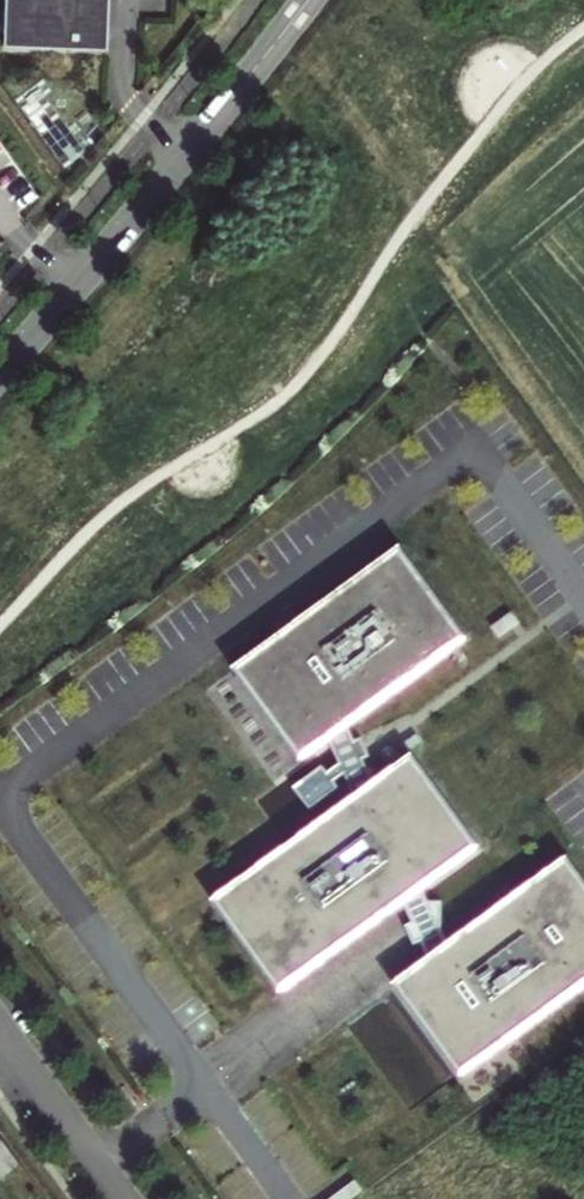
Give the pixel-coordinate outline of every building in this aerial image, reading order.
[(103,47),(106,0),(0,0),(0,45),(103,47)] [(217,900),(285,992),(409,902),(433,958),(397,983),(465,1077),(583,989),(583,873),(572,856),(452,944),(428,889),(485,845),(418,753),(378,781),(352,725),(475,637),(406,544),(238,666),(305,760),(334,739),(344,761),(331,771),(326,763),(297,785),(315,809),(343,788),(338,780),(349,773),(359,795),(217,900)]
